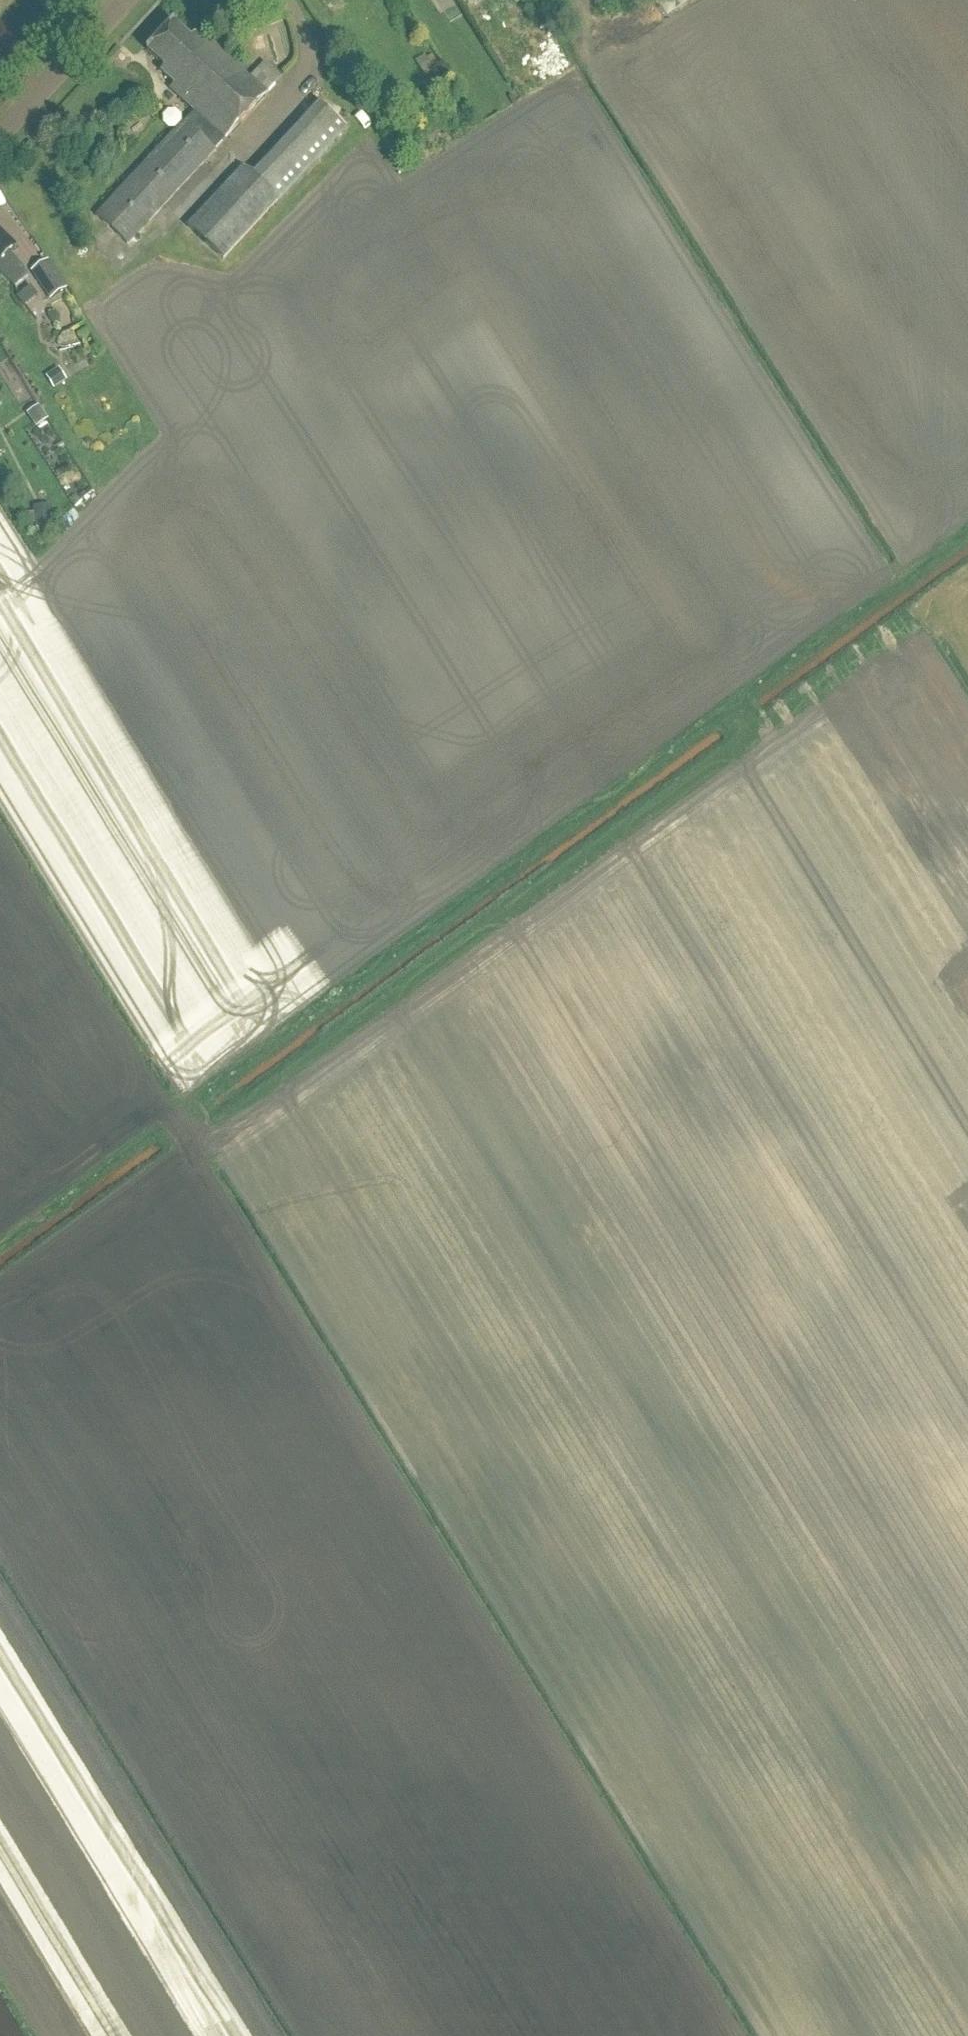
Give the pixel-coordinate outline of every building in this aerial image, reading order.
[(226,142),(269,96),(213,44),(208,49),(194,36),(190,41),(173,25),(147,53),(165,69),(161,74),(174,87),(171,91),(195,113),(97,218),(128,246),(225,141),(226,142)] [(223,261),(279,201),(243,168),(187,228),(223,261)] [(9,252),(16,246),(0,230),(0,274),(15,289),(29,277),(9,252)] [(51,299),(68,287),(50,259),(32,270),(51,299)] [(22,295),(17,300),(25,309),(30,304),(22,295)] [(57,370),(45,379),(55,391),(66,382),(57,370)] [(38,407),(26,416),(37,429),(48,420),(38,407)] [(32,507),(34,529),(51,527),(49,506),(32,507)]
